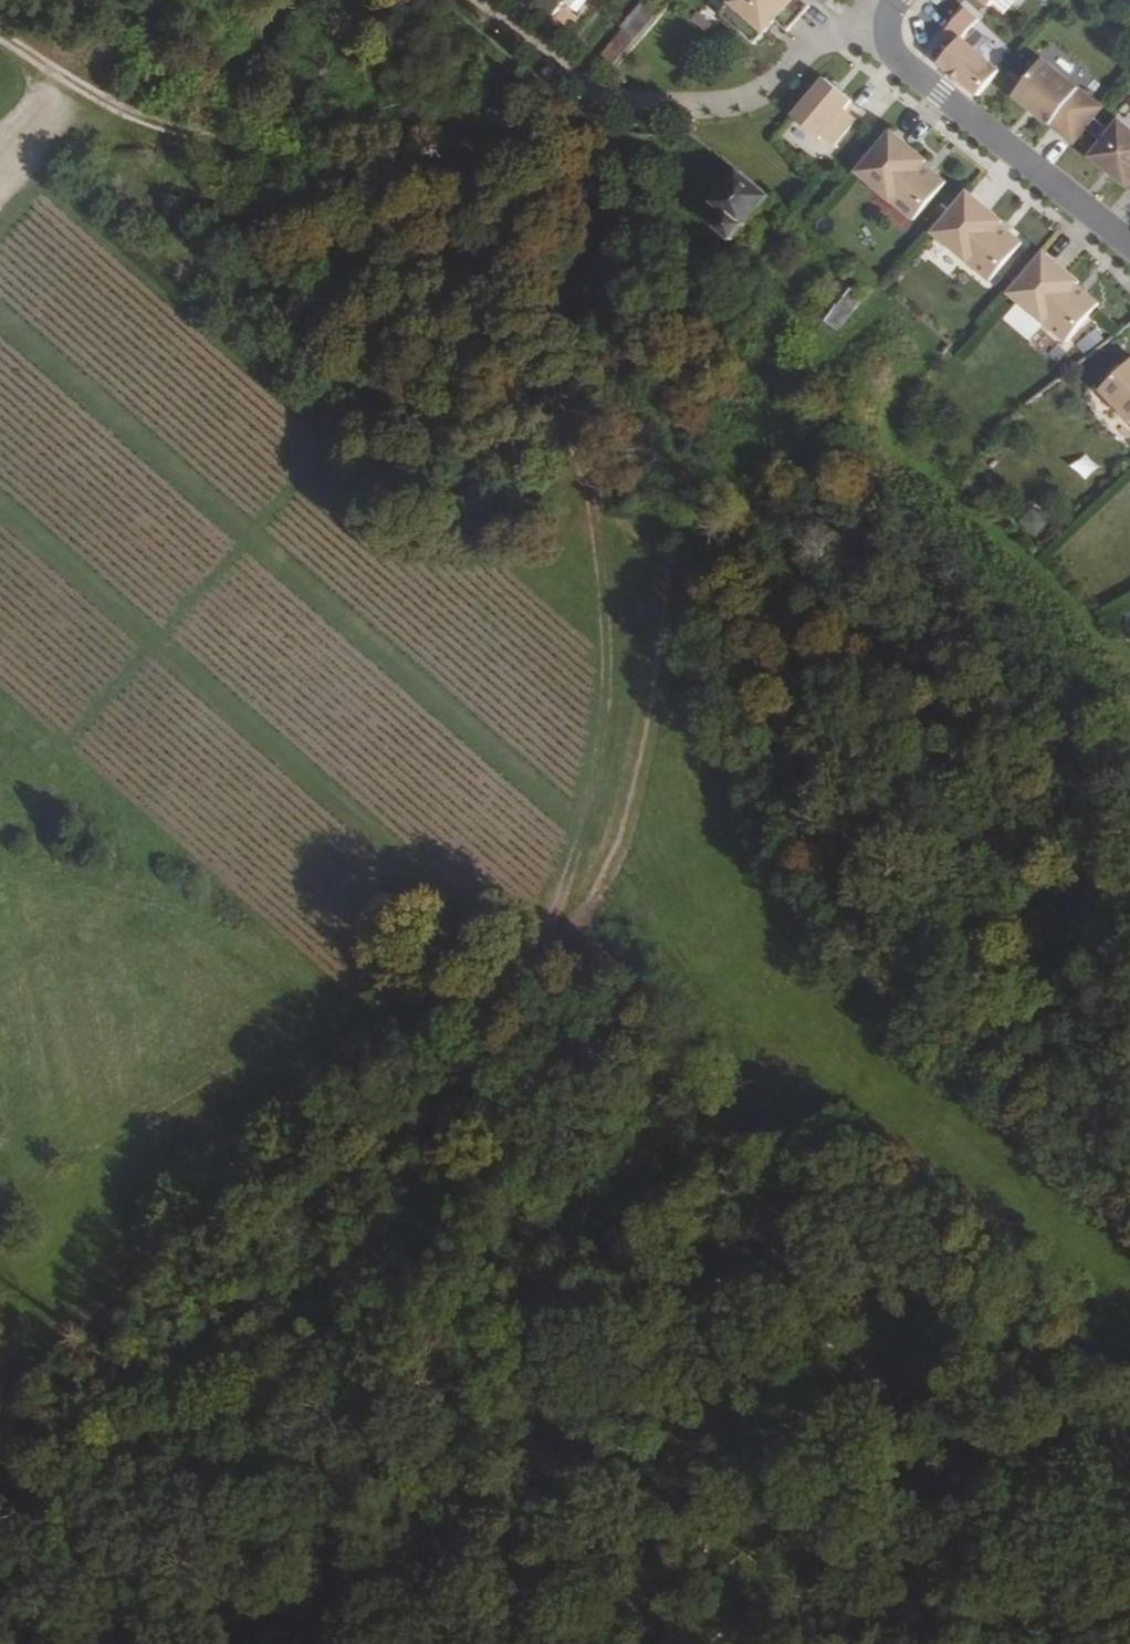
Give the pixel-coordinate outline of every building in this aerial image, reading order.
[(563,0),(531,0),(551,15),(563,0)] [(811,7),(803,0),(735,0),(722,15),(756,45),(777,21),(790,32),(811,7)] [(998,11),(1007,0),(985,0),(998,11)] [(944,59),(983,92),(1005,67),(967,34),(983,16),(970,5),(950,28),(962,39),(944,59)] [(598,62),(608,70),(629,44),(619,37),(598,62)] [(1109,106),(1049,59),(1021,96),(1081,142),(1109,106)] [(854,103),(828,81),(795,119),(821,142),(826,136),(839,146),(859,122),(847,112),(854,103)] [(1121,121),(1092,157),(1129,187),(1129,128),(1121,121)] [(931,161),(896,131),(861,173),(918,221),(951,183),(928,164),(931,161)] [(770,232),(757,221),(779,200),(748,176),(720,208),(738,224),(730,234),(790,282),(797,273),(780,257),(782,254),(764,241),(770,232)] [(1008,221),(973,192),(938,234),(995,282),(1027,243),(1005,225),(1008,221)] [(1084,284),(1050,254),(1014,295),(1070,344),(1104,307),(1082,287),(1084,284)] [(863,303),(841,286),(819,313),(841,331),(863,303)] [(1100,331),(1080,346),(1087,356),(1107,341),(1100,331)] [(1102,391),(1129,421),(1129,365),(1102,391)] [(1089,448),(1068,458),(1078,478),(1099,468),(1089,448)] [(1021,522),(1038,535),(1053,517),(1036,504),(1021,522)]
